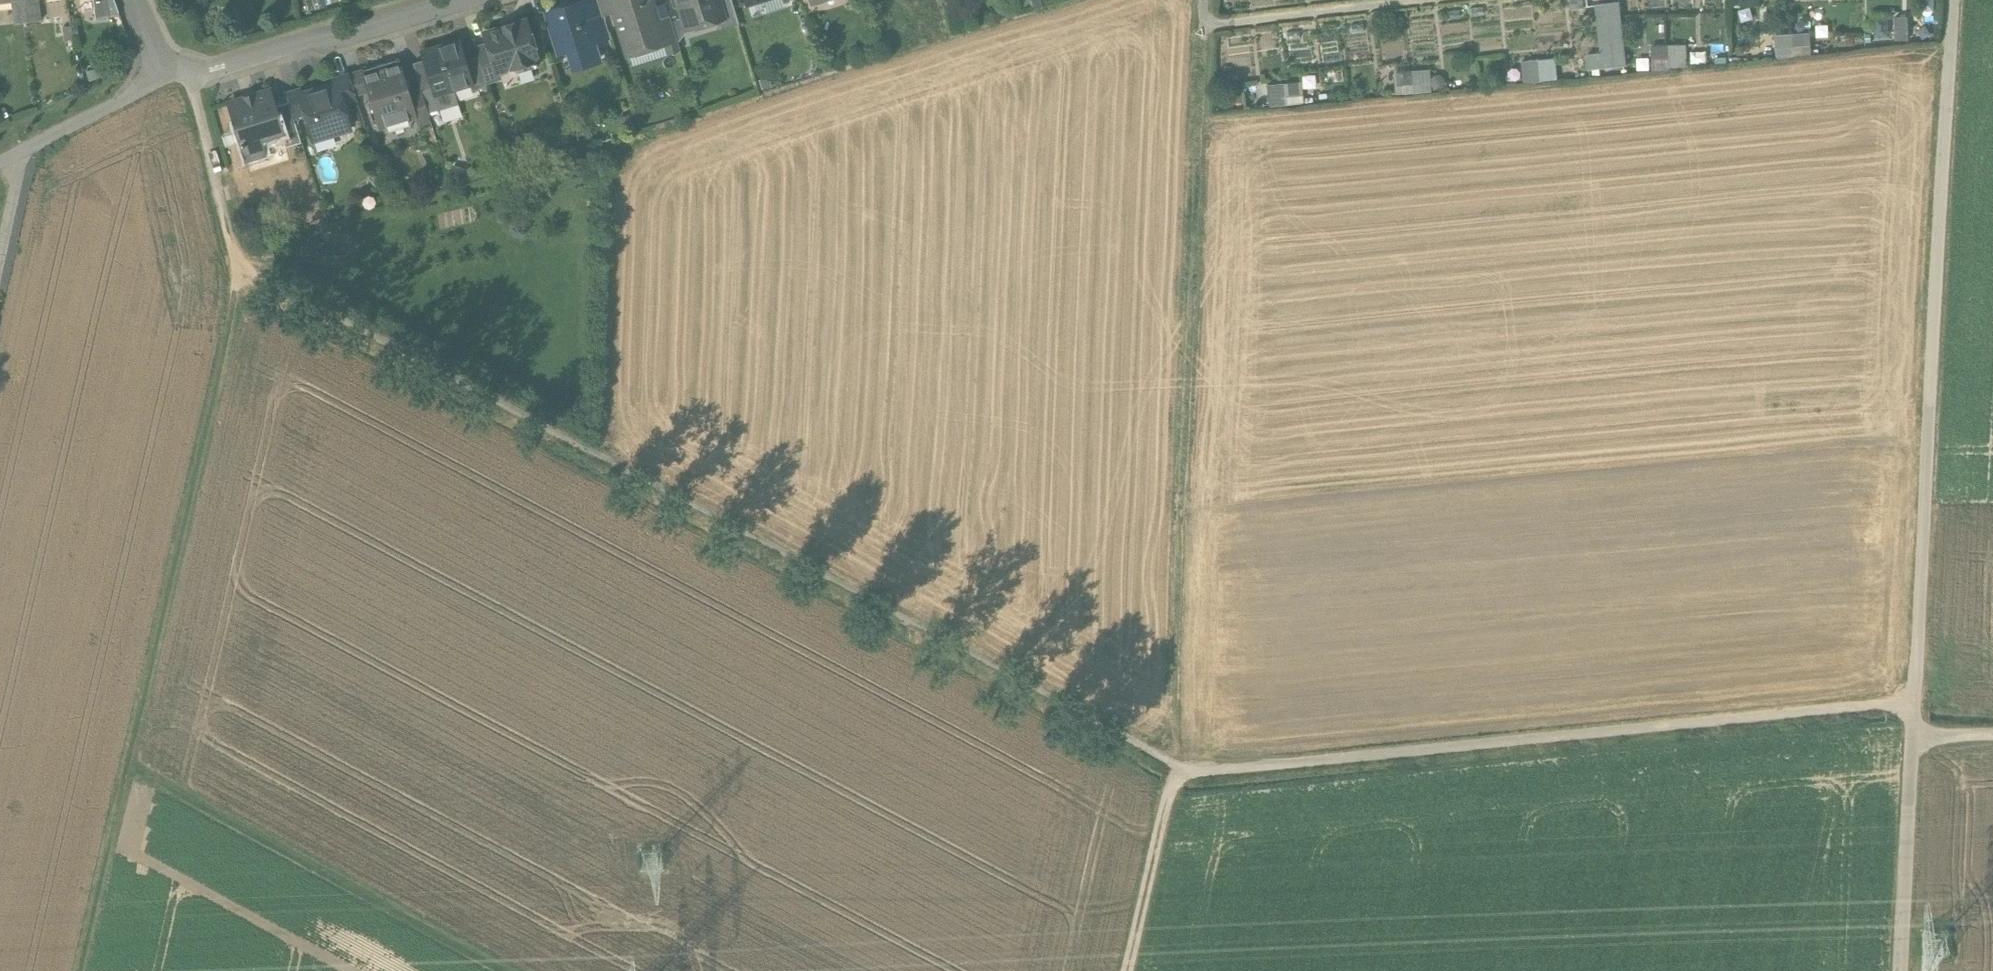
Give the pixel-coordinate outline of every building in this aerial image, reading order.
[(13,25),(27,23),(25,0),(10,0),(13,25)] [(27,23),(42,22),(39,0),(25,0),(27,23)] [(95,20),(110,18),(107,0),(93,0),(95,20)] [(591,36),(607,32),(601,16),(596,0),(588,0),(580,2),(580,4),(581,3),(591,36)] [(601,16),(613,12),(609,0),(596,0),(601,16)] [(651,0),(609,0),(613,12),(626,52),(662,41),(664,40),(658,20),(651,0)] [(682,19),(696,14),(699,24),(718,18),(723,16),(718,0),(676,0),(682,19)] [(723,16),(718,18),(722,30),(738,25),(731,0),(718,0),(723,16)] [(580,4),(547,14),(558,53),(568,50),(569,54),(585,49),(584,45),(593,42),(591,36),(581,3),(580,4)] [(1619,3),(1597,6),(1601,52),(1587,54),(1589,70),(1626,66),(1619,3)] [(1909,38),(1908,14),(1896,15),(1897,38),(1909,38)] [(669,16),(658,20),(664,40),(662,41),(667,55),(680,51),(669,16)] [(536,20),(525,24),(532,47),(543,43),(536,20)] [(538,67),(532,47),(525,24),(524,21),(486,33),(489,45),(498,73),(509,69),(517,73),(538,67)] [(71,27),(62,29),(64,43),(73,42),(71,27)] [(1778,56),(1813,54),(1812,32),(1776,33),(1778,56)] [(454,89),(470,84),(471,83),(464,60),(458,41),(422,52),(424,60),(432,87),(439,110),(458,104),(454,89)] [(1688,65),(1688,43),(1653,43),(1653,56),(1672,56),(1672,65),(1688,65)] [(500,78),(498,73),(489,45),(475,49),(477,56),(486,83),(500,78)] [(487,87),(486,83),(477,56),(464,60),(471,83),(470,84),(472,91),(487,87)] [(1522,58),(1523,81),(1558,80),(1557,57),(1522,58)] [(399,59),(361,71),(367,92),(379,128),(415,117),(416,117),(408,91),(399,59)] [(421,91),(432,87),(424,60),(413,64),(420,88),(421,91)] [(99,67),(81,73),(86,88),(104,82),(99,67)] [(1395,70),(1396,92),(1433,90),(1431,68),(1395,70)] [(361,71),(349,75),(355,96),(367,92),(361,71)] [(333,80),(334,83),(336,83),(342,104),(357,100),(355,96),(349,75),(333,80)] [(1302,80),(1268,82),(1269,105),(1304,103),(1302,80)] [(317,91),(301,96),(299,96),(304,110),(313,141),(333,135),(338,126),(348,123),(342,104),(336,83),(334,83),(317,89),(317,91)] [(431,123),(421,91),(420,88),(408,91),(416,117),(415,117),(418,126),(431,123)] [(287,94),(288,102),(293,118),(302,115),(304,110),(299,96),(301,96),(299,90),(287,94)] [(259,140),(281,133),(282,133),(274,107),(269,91),(229,104),(247,160),(263,155),(259,140)] [(288,102),(274,107),(282,133),(281,133),(285,148),(301,143),(293,118),(288,102)]
